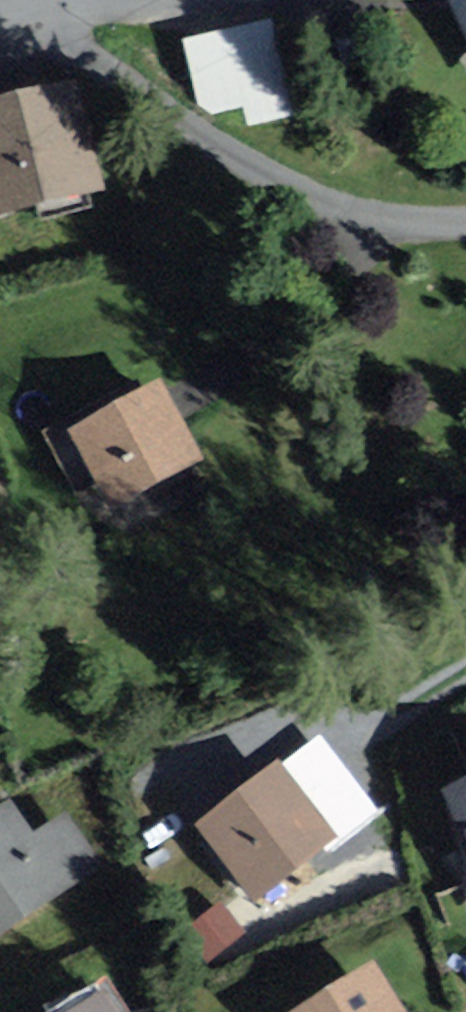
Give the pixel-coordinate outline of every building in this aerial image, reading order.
[(185,41),(199,109),(211,117),(245,108),(249,128),(296,116),(269,19),(185,41)] [(101,192),(74,82),(0,99),(0,215),(101,192)] [(114,503),(197,460),(158,386),(76,428),(114,503)] [(255,901),(340,836),(280,759),(195,824),(255,901)] [(442,788),(465,848),(465,778),(442,788)] [(102,863),(66,809),(34,831),(11,799),(0,806),(0,933),(102,863)] [(372,963),(290,1011),(401,1011),(372,963)] [(107,990),(73,1011),(122,1011),(107,990)]
